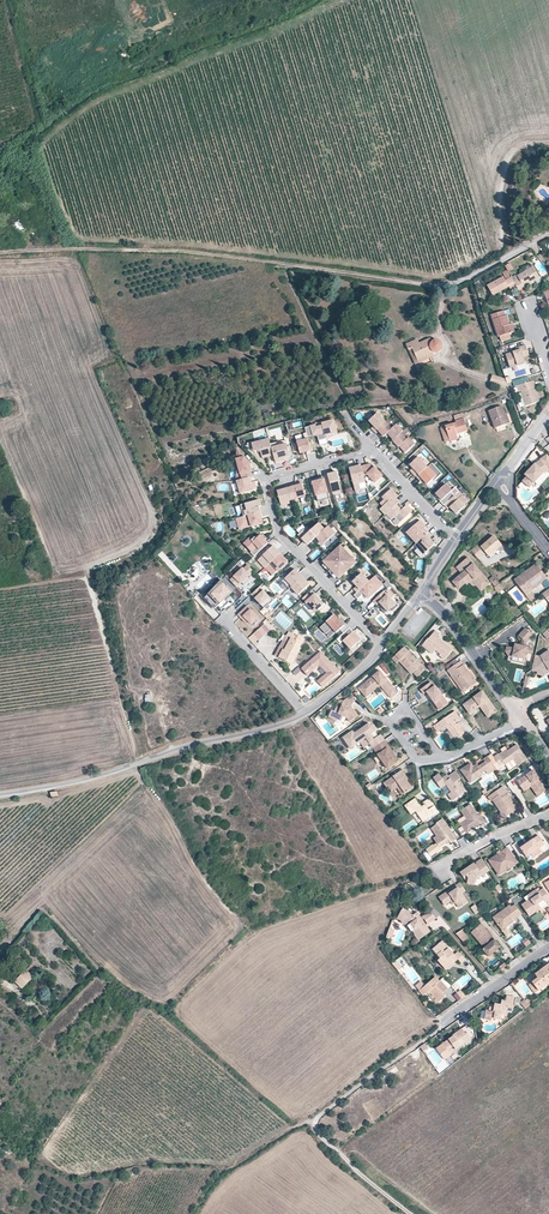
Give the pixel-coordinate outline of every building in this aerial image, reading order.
[(508,272),(514,270),(510,263),(505,265),(508,272)] [(523,286),(539,277),(533,267),(517,276),(517,275),(511,278),(516,286),(519,291),(524,288),(523,286)] [(516,286),(511,278),(506,281),(503,277),(487,286),(493,296),(509,287),(510,289),(516,286)] [(509,333),(514,332),(512,324),(509,324),(507,316),(505,316),(503,311),(491,315),(498,337),(500,336),(509,333)] [(511,339),(509,333),(500,336),(502,342),(511,339)] [(243,340),(242,334),(229,337),(230,343),(243,340)] [(434,353),(435,353),(439,351),(441,349),(442,347),(442,345),(441,343),(440,342),(438,341),(437,341),(435,341),(434,341),(433,342),(432,343),(430,339),(419,344),(417,339),(405,345),(408,351),(412,349),(415,356),(417,360),(430,354),(428,349),(430,349),(431,349),(431,350),(432,351),(432,352),(433,352),(434,352),(434,353)] [(512,371),(526,367),(523,358),(529,356),(525,345),(520,346),(521,350),(506,354),(512,371)] [(418,363),(432,357),(431,355),(430,354),(417,360),(418,363)] [(505,379),(492,375),(490,382),(508,388),(508,387),(507,383),(505,379)] [(528,376),(513,381),(515,387),(517,386),(519,392),(521,391),(526,406),(539,402),(536,392),(531,393),(528,383),(529,382),(528,376)] [(529,382),(528,383),(531,393),(536,392),(532,381),(529,382)] [(501,406),(489,411),(495,428),(496,427),(505,424),(510,422),(508,416),(506,417),(505,414),(501,406)] [(385,422),(377,413),(369,421),(373,426),(371,429),(374,432),(377,430),(385,422)] [(457,434),(468,431),(462,413),(454,416),(456,423),(448,425),(447,423),(441,424),(442,427),(441,428),(445,442),(450,440),(450,442),(458,439),(457,434)] [(325,435),(337,432),(334,420),(322,423),(322,426),(317,427),(316,425),(305,428),(308,437),(315,435),(317,434),(318,436),(319,440),(326,438),(325,435)] [(385,422),(377,430),(379,432),(384,437),(384,436),(387,434),(389,435),(393,440),(392,440),(394,442),(399,448),(400,447),(401,449),(406,453),(415,445),(396,425),(393,427),(387,420),(385,422)] [(418,432),(413,426),(410,429),(415,435),(418,432)] [(273,456),(270,444),(269,439),(252,444),(254,452),(258,451),(261,452),(262,459),(273,456)] [(300,453),(311,450),(308,439),(297,442),(300,453)] [(273,456),(275,462),(280,461),(280,459),(290,456),(286,444),(278,446),(277,443),(270,444),(273,456)] [(249,463),(237,449),(236,481),(250,477),(249,472),(251,471),(249,463)] [(547,455),(540,460),(541,461),(535,464),(525,474),(524,475),(526,476),(522,480),(528,486),(532,483),(533,483),(544,472),(545,473),(548,471),(548,472),(548,458),(547,455)] [(416,478),(427,467),(418,457),(410,465),(413,468),(411,470),(414,473),(413,474),(416,478)] [(384,478),(371,464),(361,467),(363,476),(367,475),(377,484),(384,478)] [(441,474),(431,464),(427,467),(416,478),(420,481),(421,480),(422,479),(424,481),(427,484),(433,479),(434,480),(441,474)] [(353,468),(349,469),(355,491),(367,488),(363,476),(361,467),(361,465),(355,467),(356,469),(353,470),(353,468)] [(341,493),(339,482),(337,482),(337,481),(339,480),(337,472),(327,475),(333,495),(341,493)] [(316,479),(312,481),(318,502),(329,498),(323,476),(318,477),(318,478),(319,481),(317,481),(316,479)] [(257,489),(254,482),(252,482),(250,477),(236,481),(240,494),(257,489)] [(305,496),(301,482),(290,485),(294,500),(305,496)] [(444,505),(454,496),(451,492),(452,491),(446,484),(435,494),(441,500),(440,501),(444,505)] [(290,485),(284,487),(285,489),(277,491),(281,506),(289,504),(289,501),(294,500),(290,485)] [(386,514),(399,503),(395,499),(398,496),(391,489),(382,497),(384,499),(380,503),(383,506),(380,509),(385,515),(386,514)] [(463,505),(468,501),(459,491),(454,496),(444,505),(448,509),(449,508),(450,507),(452,510),(457,514),(465,506),(463,505)] [(258,508),(257,501),(240,505),(243,517),(260,512),(258,508)] [(399,503),(386,514),(390,518),(392,517),(394,517),(398,522),(411,510),(406,505),(404,508),(403,509),(401,507),(402,506),(399,503)] [(263,524),(260,512),(243,517),(236,519),(239,530),(251,526),(251,525),(254,524),(254,526),(263,524)] [(236,520),(228,522),(230,529),(237,528),(236,520)] [(416,544),(428,533),(428,532),(425,528),(426,527),(420,520),(414,525),(415,526),(413,528),(412,527),(406,533),(416,544)] [(316,537),(324,529),(318,523),(310,531),(306,527),(298,535),(308,545),(316,537)] [(323,545),(335,534),(328,526),(324,529),(316,537),(323,545)] [(424,555),(435,544),(429,538),(431,536),(428,533),(416,544),(415,545),(424,555)] [(254,557),(268,544),(264,540),(266,538),(263,535),(261,536),(260,535),(256,539),(255,540),(254,538),(251,541),(250,539),(244,544),(251,552),(250,553),(254,557)] [(501,544),(494,536),(481,547),(486,553),(490,558),(498,551),(496,548),(501,544)] [(271,543),(279,548),(282,544),(274,538),(271,543)] [(243,545),(240,548),(247,555),(250,551),(243,545)] [(255,558),(258,560),(270,548),(268,545),(255,558)] [(346,546),(343,549),(340,545),(323,562),(339,579),(356,563),(353,560),(356,557),(346,546)] [(485,554),(477,545),(471,550),(479,559),(485,554)] [(258,560),(265,568),(266,568),(280,554),(281,554),(273,546),(258,560)] [(273,575),(281,568),(280,567),(281,566),(282,567),(287,562),(280,554),(266,568),(273,575)] [(490,584),(468,557),(456,567),(462,574),(453,581),(459,589),(466,583),(467,585),(472,581),(481,592),(490,584)] [(547,578),(536,564),(514,580),(525,595),(531,590),(542,583),(541,582),(547,578)] [(250,580),(248,577),(253,572),(247,566),(243,570),(242,569),(230,581),(236,587),(239,583),(240,584),(241,583),(244,586),(250,580)] [(291,587),(302,577),(295,569),(282,582),(289,589),(291,587)] [(354,589),(357,592),(369,581),(361,573),(352,582),(356,586),(354,589)] [(357,592),(354,595),(357,599),(362,595),(362,594),(363,593),(368,598),(382,585),(374,576),(369,581),(357,592)] [(298,595),(309,585),(302,577),(291,587),(298,595)] [(503,588),(508,585),(504,580),(499,584),(503,588)] [(223,598),(226,595),(227,597),(232,592),(222,581),(214,588),(216,590),(206,600),(214,609),(225,599),(223,598)] [(503,588),(499,584),(494,588),(499,593),(504,589),(503,588)] [(270,604),(274,600),(261,586),(252,594),(265,608),(269,603),(270,604)] [(216,590),(214,588),(203,599),(206,600),(216,590)] [(537,598),(531,590),(525,595),(531,602),(537,598)] [(397,607),(383,591),(374,600),(378,605),(380,603),(388,611),(391,609),(393,611),(397,607)] [(323,604),(314,594),(310,598),(307,594),(300,600),(304,604),(306,602),(315,612),(323,604)] [(242,595),(233,605),(238,610),(248,601),(242,595)] [(206,600),(203,599),(213,610),(214,609),(206,600)] [(258,618),(247,606),(237,615),(243,621),(244,620),(246,622),(247,621),(251,625),(258,618)] [(343,633),(349,628),(341,619),(339,621),(334,615),(320,628),(326,634),(332,628),(336,633),(340,629),(343,633)] [(259,641),(266,634),(261,628),(253,634),(259,641)] [(360,640),(349,628),(343,633),(337,640),(340,643),(343,640),(351,649),(360,640)] [(532,636),(525,628),(519,635),(522,638),(520,645),(515,644),(514,648),(507,647),(506,651),(509,657),(512,657),(525,660),(526,653),(531,654),(533,648),(526,647),(528,641),(532,636)] [(440,634),(435,630),(428,639),(422,645),(433,654),(436,650),(441,654),(440,656),(445,660),(453,650),(437,637),(440,634)] [(275,655),(290,664),(304,639),(296,635),(289,632),(287,635),(286,635),(275,655)] [(421,665),(404,647),(392,659),(397,664),(399,662),(401,659),(414,672),(417,676),(425,669),(421,665)] [(535,655),(532,670),(538,672),(538,669),(543,670),(545,673),(547,674),(548,673),(548,669),(548,668),(548,651),(540,656),(535,655)] [(339,672),(320,652),(301,669),(302,670),(308,676),(320,665),(326,672),(317,681),(322,687),(339,672)] [(525,660),(512,657),(511,661),(526,665),(527,660),(525,660)] [(414,672),(401,659),(399,662),(411,675),(414,672)] [(477,683),(462,660),(447,670),(452,676),(453,675),(464,689),(467,687),(468,689),(477,683)] [(302,670),(301,669),(300,667),(293,673),(296,676),(302,670)] [(398,693),(380,670),(358,688),(364,696),(379,683),(381,686),(391,699),(398,693)] [(463,693),(468,689),(467,687),(464,689),(453,675),(452,676),(463,693)] [(443,708),(448,704),(435,685),(434,686),(431,682),(420,689),(424,694),(427,692),(435,704),(438,702),(443,708)] [(366,698),(381,686),(379,683),(364,696),(366,698)] [(497,712),(482,691),(463,704),(470,714),(480,706),(488,718),(497,712)] [(352,706),(355,700),(348,697),(343,701),(340,700),(334,711),(332,710),(328,717),(336,721),(337,720),(341,722),(344,717),(347,719),(349,722),(359,715),(355,709),(354,710),(352,706)] [(538,707),(531,711),(538,723),(545,720),(538,707)] [(455,711),(433,726),(436,730),(438,728),(440,731),(446,727),(448,729),(450,727),(458,738),(464,734),(464,732),(458,723),(457,724),(456,723),(461,719),(455,711)] [(372,740),(369,736),(375,731),(377,730),(372,724),(369,723),(354,734),(352,731),(341,738),(350,750),(360,742),(364,748),(370,744),(373,748),(385,740),(381,734),(378,736),(372,740)] [(450,727),(448,729),(456,740),(458,738),(450,727)] [(375,731),(369,736),(372,740),(378,736),(375,731)] [(400,761),(394,753),(392,755),(387,748),(389,746),(385,740),(373,748),(388,770),(400,761)] [(506,765),(513,760),(514,761),(515,761),(519,765),(527,759),(517,745),(508,751),(507,749),(503,752),(499,755),(499,754),(494,757),(500,766),(504,763),(506,765)] [(533,765),(538,761),(533,753),(528,756),(533,765)] [(482,773),(486,771),(488,775),(497,769),(487,756),(473,766),(468,769),(466,766),(461,769),(461,770),(470,783),(482,775),(482,773)] [(405,774),(403,770),(384,783),(391,793),(397,788),(402,795),(413,788),(407,781),(403,775),(405,774)] [(539,779),(533,770),(517,781),(523,790),(532,784),(540,796),(546,791),(538,780),(539,779)] [(466,792),(458,781),(461,778),(456,771),(449,776),(448,775),(442,778),(439,774),(434,778),(441,789),(447,785),(451,792),(448,794),(452,801),(466,792)] [(540,796),(532,784),(523,790),(524,792),(531,787),(538,797),(540,796)] [(516,805),(503,786),(488,797),(491,801),(493,800),(502,814),(503,813),(506,817),(517,810),(514,806),(516,805)] [(437,811),(429,798),(421,804),(416,797),(404,806),(411,815),(416,812),(423,822),(437,811)] [(482,826),(487,822),(481,814),(479,815),(471,804),(460,811),(464,816),(466,819),(460,823),(467,834),(481,824),(482,826)] [(457,840),(451,832),(452,832),(443,819),(436,823),(437,824),(431,828),(437,836),(440,841),(437,843),(434,845),(433,845),(426,849),(430,855),(437,851),(438,852),(442,849),(440,847),(445,844),(446,841),(448,839),(451,842),(451,843),(457,840)] [(545,844),(539,835),(521,846),(527,856),(545,844)] [(534,852),(536,856),(548,848),(545,844),(534,852)] [(512,854),(508,848),(490,860),(493,866),(495,865),(499,871),(514,861),(511,855),(512,854)] [(499,875),(518,863),(512,854),(511,855),(514,861),(499,871),(495,865),(493,866),(499,875)] [(475,880),(490,870),(482,858),(460,872),(464,877),(467,875),(469,878),(468,882),(475,883),(475,880)] [(468,902),(462,893),(466,891),(460,883),(439,898),(445,906),(451,901),(454,905),(457,903),(460,908),(468,902)] [(538,904),(544,900),(546,903),(548,901),(548,897),(543,889),(538,892),(537,890),(528,895),(530,899),(522,905),(528,914),(540,906),(538,904)] [(479,911),(475,905),(470,908),(475,914),(479,911)] [(512,920),(522,914),(516,906),(513,909),(511,907),(509,905),(492,917),(502,930),(506,927),(513,921),(512,920)] [(530,916),(541,909),(540,906),(528,914),(530,916)] [(431,932),(426,925),(436,919),(431,911),(421,918),(417,912),(413,915),(408,913),(410,912),(403,908),(399,915),(404,918),(403,920),(410,924),(414,930),(413,931),(415,935),(418,940),(431,932)] [(410,924),(403,920),(404,918),(399,915),(397,919),(402,921),(401,923),(408,926),(412,932),(413,931),(414,930),(410,924)] [(500,947),(481,924),(471,933),(484,948),(482,949),(488,956),(500,947)] [(506,927),(502,930),(507,938),(511,935),(506,927)] [(457,933),(463,942),(468,939),(462,930),(457,933)] [(526,947),(532,943),(527,937),(522,941),(526,947)] [(454,955),(442,941),(433,949),(440,958),(438,961),(444,967),(451,961),(453,964),(458,959),(461,963),(465,960),(458,952),(454,955)] [(429,947),(426,942),(420,947),(423,951),(429,947)] [(396,960),(392,963),(398,971),(402,968),(396,960)] [(446,970),(453,964),(451,961),(444,967),(446,970)] [(535,974),(538,978),(528,985),(535,994),(548,983),(548,964),(535,974)] [(26,970),(15,981),(22,988),(33,977),(26,970)] [(439,981),(436,977),(425,986),(420,991),(419,991),(424,996),(427,993),(429,991),(439,1002),(446,996),(443,993),(448,989),(441,980),(439,981)] [(451,986),(444,977),(441,980),(448,989),(451,986)] [(420,991),(425,986),(420,981),(415,986),(420,991)] [(439,1002),(429,991),(427,993),(437,1004),(439,1002)] [(512,1011),(514,998),(506,996),(506,1001),(502,1000),(501,1005),(495,1004),(494,1006),(493,1006),(493,1008),(490,1007),(489,1011),(487,1010),(485,1019),(491,1020),(492,1017),(501,1020),(503,1010),(512,1011)] [(529,1005),(524,1000),(521,1003),(525,1008),(529,1005)] [(466,1033),(463,1028),(454,1034),(454,1035),(437,1047),(443,1057),(461,1045),(465,1042),(467,1044),(473,1040),(467,1032),(466,1033)] [(462,1047),(461,1045),(443,1057),(445,1059),(462,1047)]
